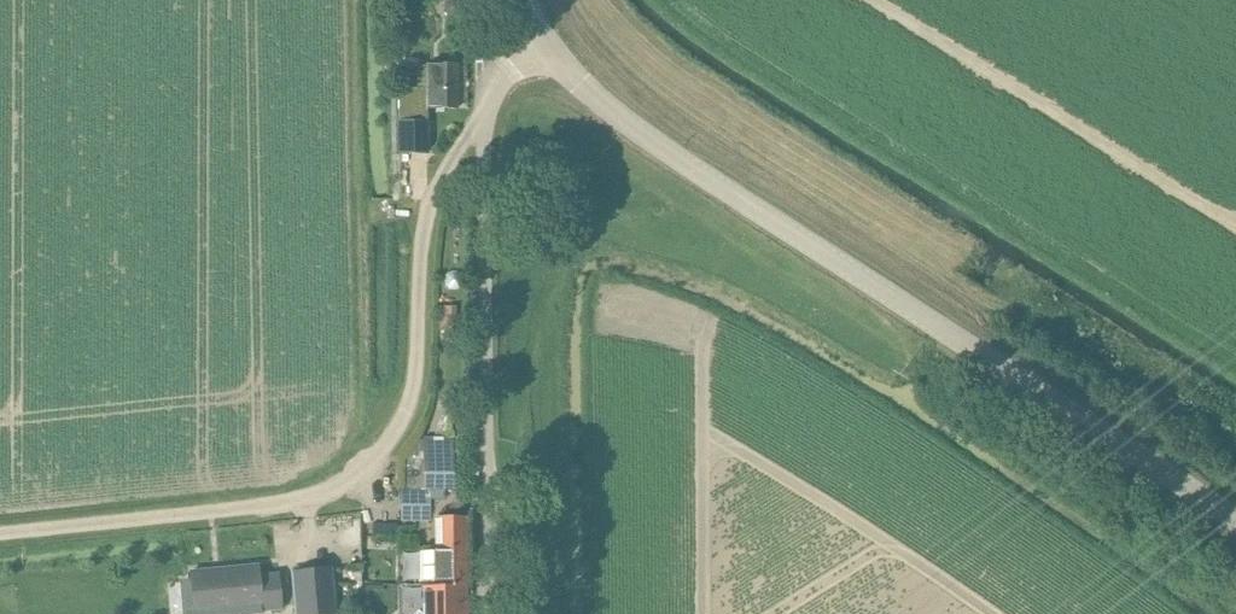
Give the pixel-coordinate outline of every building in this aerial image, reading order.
[(443,13),(451,18),(459,14),(460,4),(454,0),(450,0),(443,4),(443,13)] [(398,88),(397,122),(424,122),(425,123),(426,109),(427,109),(458,110),(458,69),(428,69),(427,89),(398,88)] [(455,289),(458,288),(460,286),(461,284),(462,281),(461,278),(460,275),(458,273),(455,272),(452,272),(449,272),(447,274),(445,276),(443,279),(443,282),(445,285),(447,288),(449,289),(452,290),(455,289)] [(422,490),(429,489),(453,489),(452,440),(420,441),(422,486),(422,490)] [(430,520),(429,489),(422,490),(422,486),(399,487),(400,521),(430,520)] [(422,586),(467,586),(465,517),(436,518),(436,546),(422,546),(422,586)] [(258,577),(257,567),(190,572),(193,611),(257,605),(258,612),(280,610),(277,575),(258,577)] [(330,570),(291,574),(295,613),(334,613),(330,570)] [(422,586),(421,586),(421,613),(467,613),(467,586),(422,586)]
